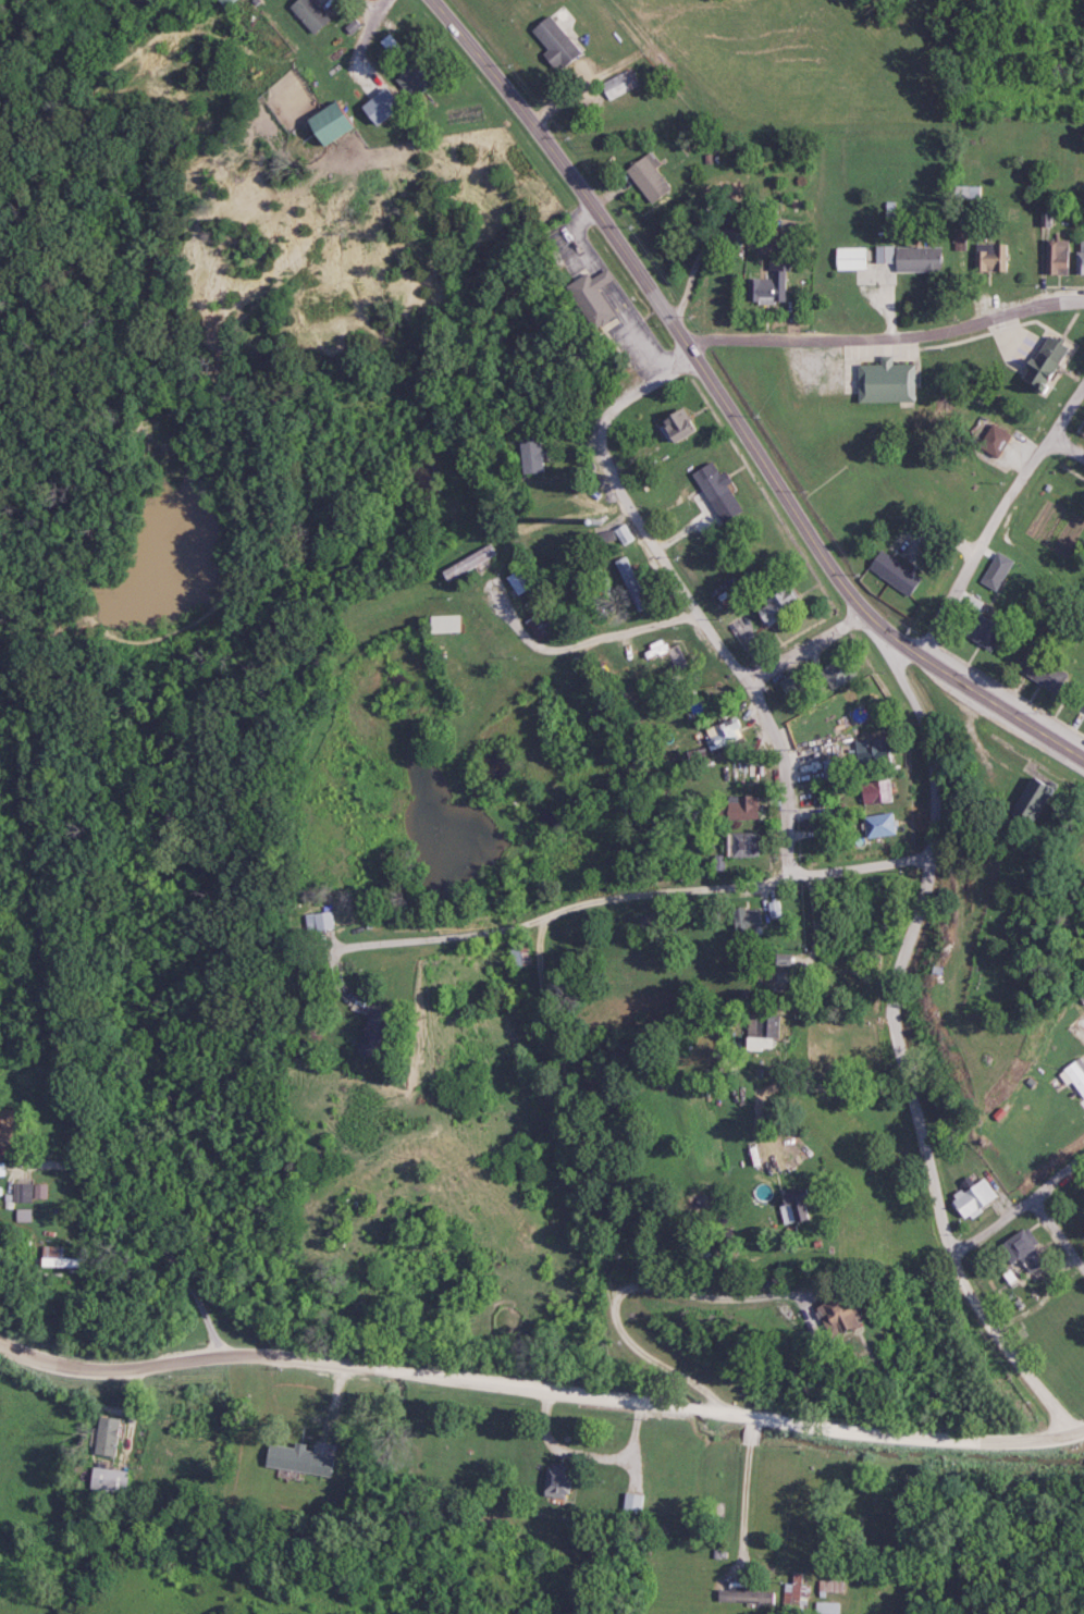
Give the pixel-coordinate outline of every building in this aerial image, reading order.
[(218,8),(229,0),(211,0),(218,8)] [(307,34),(326,21),(311,0),(292,0),(285,4),(307,34)] [(543,45),(543,63),(574,63),(574,33),(556,33),(556,21),(532,21),(532,45),(543,45)] [(316,149),(347,127),(330,101),(298,123),(316,149)] [(658,165),(646,151),(621,172),(648,204),(669,187),(653,168),(658,165)] [(1042,273),(1063,276),(1067,242),(1046,239),(1042,273)] [(1083,275),(1083,242),(1074,242),(1074,275),(1083,275)] [(1005,244),(973,244),(973,272),(1005,272),(1005,244)] [(940,246),(873,246),(873,263),(891,263),(891,272),(940,272),(940,246)] [(832,271),(863,271),(863,248),(832,248),(832,271)] [(561,286),(588,331),(612,317),(595,288),(611,279),(604,267),(587,277),(584,272),(561,286)] [(784,303),(784,271),(769,271),(769,278),(745,278),(745,303),(784,303)] [(1017,384),(1040,396),(1065,347),(1042,335),(1017,384)] [(853,366),(853,403),(910,403),(910,364),(889,364),(889,357),(876,357),(876,366),(853,366)] [(651,422),(664,446),(694,430),(682,406),(651,422)] [(542,473),(542,438),(518,438),(518,473),(542,473)] [(713,518),(735,505),(715,469),(707,473),(703,465),(688,474),(713,518)] [(611,531),(619,546),(631,540),(623,524),(611,531)] [(437,573),(443,584),(495,555),(489,544),(437,573)] [(864,567),(903,598),(918,580),(880,549),(864,567)] [(993,592),(1011,560),(995,551),(977,583),(993,592)] [(634,607),(648,599),(629,563),(614,571),(634,607)] [(513,597),(533,586),(521,567),(502,578),(513,597)] [(759,626),(800,605),(789,585),(760,600),(766,610),(754,616),(759,626)] [(986,653),(1001,631),(976,614),(961,637),(986,653)] [(456,616),(426,616),(426,634),(456,634),(456,616)] [(642,652),(644,661),(690,650),(688,641),(642,652)] [(1014,671),(1052,694),(1066,673),(1027,649),(1014,671)] [(820,667),(826,687),(851,679),(845,659),(820,667)] [(875,708),(864,690),(837,707),(848,725),(875,708)] [(1075,706),(1083,713),(1083,695),(1075,706)] [(705,725),(707,745),(740,741),(737,721),(705,725)] [(1003,818),(1022,828),(1044,785),(1025,775),(1003,818)] [(856,784),(858,806),(890,803),(887,780),(856,784)] [(754,819),(754,797),(723,797),(723,819),(754,819)] [(858,817),(860,838),(892,836),(890,814),(858,817)] [(756,833),(723,833),(723,858),(756,858),(756,833)] [(776,916),(775,903),(765,904),(767,917),(776,916)] [(730,935),(759,935),(759,908),(730,908),(730,935)] [(303,931),(330,930),(329,913),(302,914),(303,931)] [(770,966),(748,966),(748,990),(769,991),(770,966)] [(764,1038),(738,1038),(738,1051),(764,1051),(764,1038)] [(1074,1059),(1055,1074),(1083,1110),(1083,1071),(1074,1059)] [(0,1110),(0,1146),(10,1146),(10,1110),(0,1110)] [(948,1191),(954,1214),(999,1204),(993,1181),(948,1191)] [(10,1203),(44,1203),(44,1184),(10,1184),(10,1203)] [(803,1195),(773,1201),(777,1224),(807,1218),(803,1195)] [(1021,1228),(994,1247),(1007,1266),(1012,1262),(1022,1276),(1044,1260),(1021,1228)] [(59,1248),(34,1248),(34,1269),(74,1269),(74,1259),(59,1259),(59,1248)] [(840,1306),(820,1313),(829,1336),(848,1329),(840,1306)] [(92,1455),(116,1457),(120,1419),(96,1416),(92,1455)] [(335,1457),(302,1452),(302,1448),(267,1442),(263,1466),(332,1477),(335,1457)] [(543,1496),(571,1496),(571,1464),(543,1464),(543,1496)] [(125,1493),(127,1470),(88,1468),(86,1490),(125,1493)] [(643,1496),(624,1492),(620,1513),(639,1517),(643,1496)] [(808,1585),(801,1585),(801,1573),(791,1573),(791,1583),(783,1583),(783,1613),(808,1613),(808,1585)] [(818,1593),(842,1593),(842,1580),(818,1580),(818,1593)] [(775,1604),(775,1592),(742,1592),(742,1582),(726,1582),(726,1590),(713,1590),(713,1603),(775,1604)] [(838,1603),(816,1603),(816,1613),(838,1613),(838,1603)]
